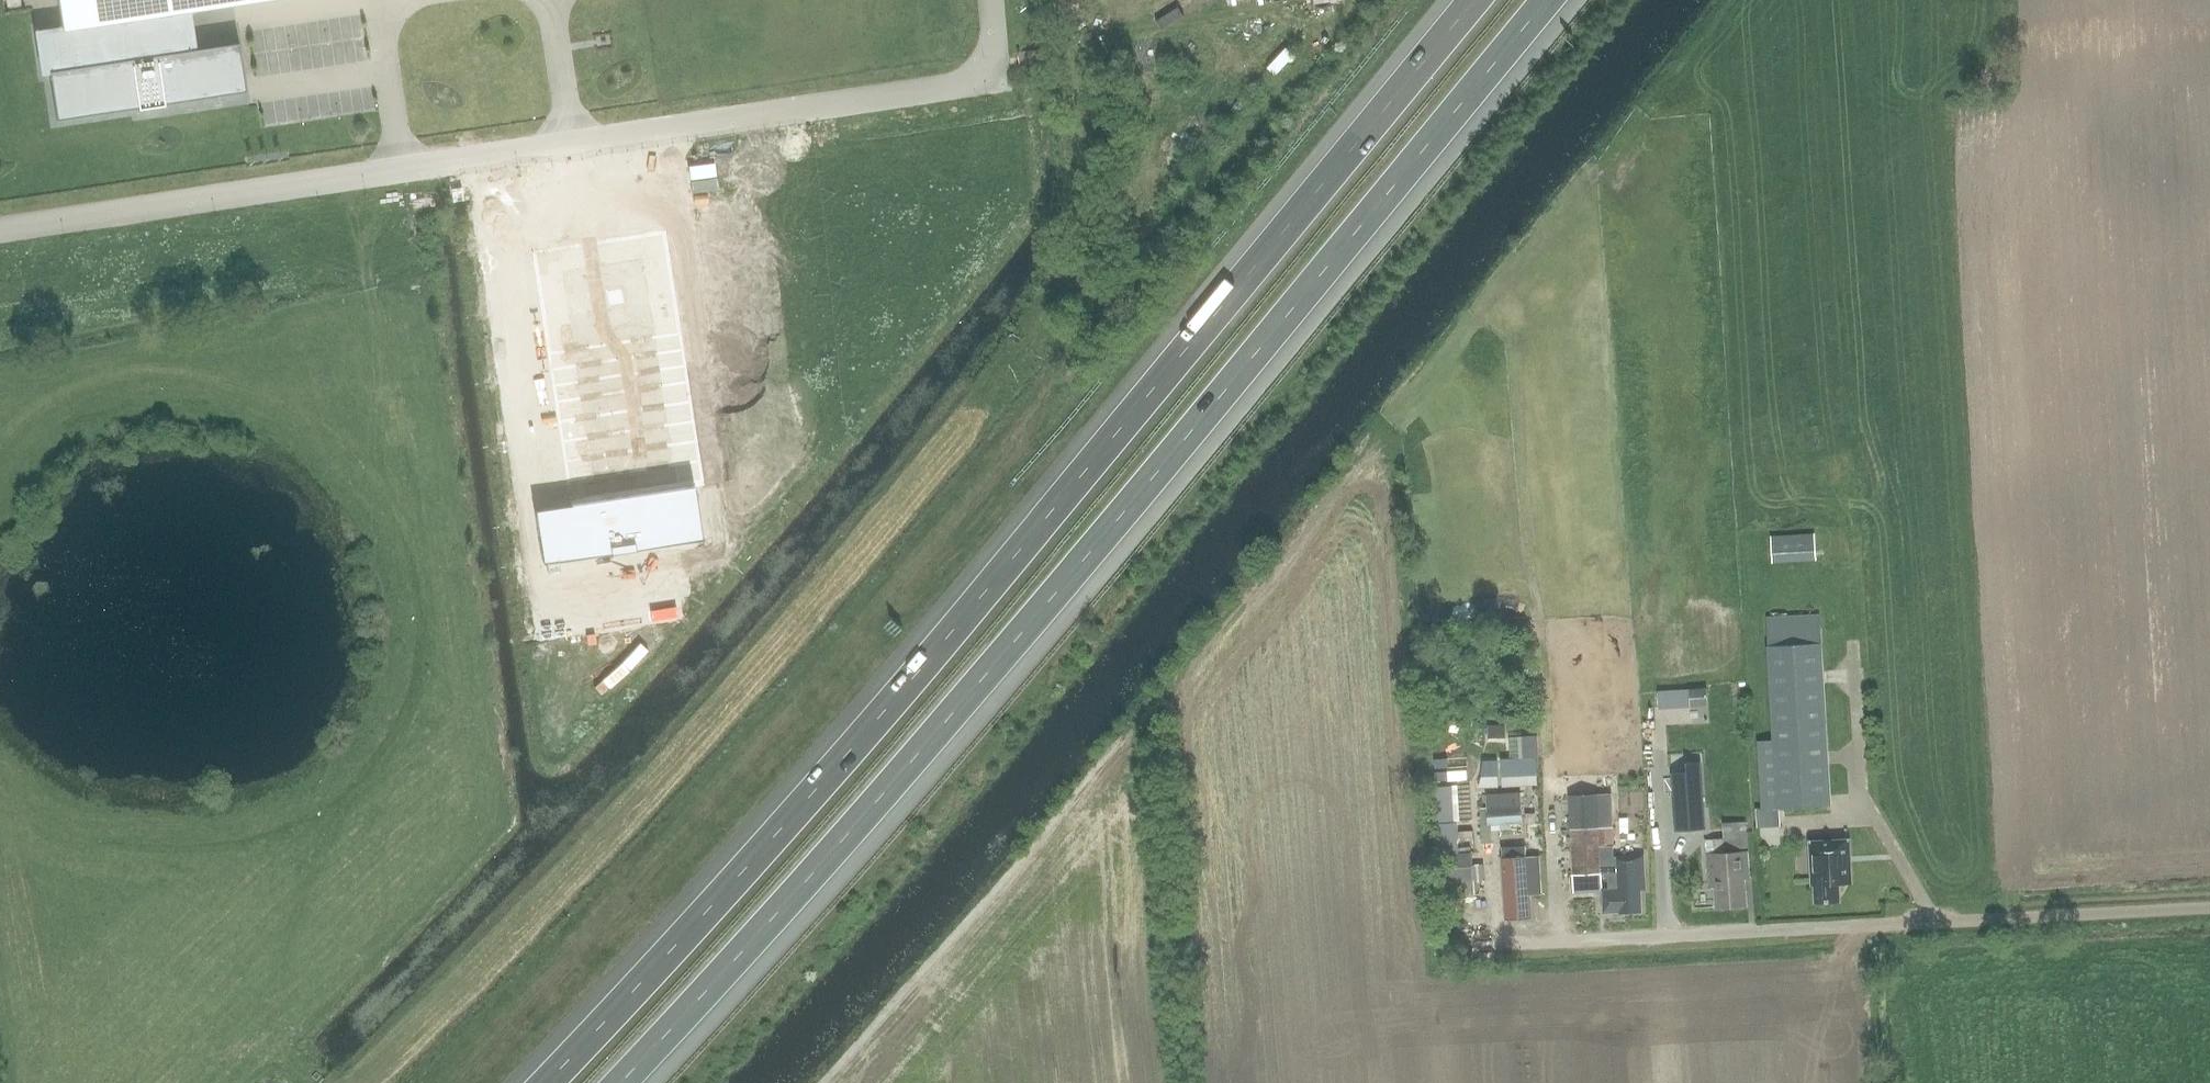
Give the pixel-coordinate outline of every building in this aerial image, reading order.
[(63,29),(39,32),(45,73),(50,72),(58,120),(139,108),(140,109),(145,108),(144,104),(160,101),(160,106),(166,105),(166,104),(247,92),(240,43),(194,50),(188,11),(261,0),(59,0),(63,29)] [(572,505),(536,510),(544,563),(616,552),(615,545),(630,543),(631,550),(671,544),(703,539),(695,486),(705,485),(687,369),(666,231),(533,251),(572,505)] [(1773,557),(1816,554),(1815,532),(1771,535),(1773,557)] [(1769,646),(1822,643),(1820,614),(1767,617),(1769,646)] [(1779,808),(1780,808),(1831,805),(1822,643),(1769,646),(1775,741),(1779,808)] [(1706,687),(1689,688),(1690,707),(1708,705),(1706,687)] [(1488,739),(1506,739),(1506,725),(1488,725),(1488,739)] [(1539,774),(1538,758),(1523,758),(1500,759),(1501,775),(1506,775),(1535,774),(1539,774)] [(1687,772),(1672,773),(1676,831),(1706,829),(1701,761),(1686,762),(1687,772)] [(1433,786),(1435,822),(1454,821),(1451,785),(1433,786)] [(1523,823),(1522,792),(1487,794),(1489,825),(1523,823)] [(1615,857),(1613,827),(1612,793),(1570,795),(1574,875),(1609,873),(1610,887),(1602,887),(1603,913),(1642,912),(1641,889),(1646,889),(1645,855),(1615,857)] [(1726,854),(1726,849),(1748,848),(1746,822),(1723,823),(1725,838),(1707,840),(1710,887),(1715,886),(1717,908),(1748,906),(1745,878),(1750,878),(1748,852),(1726,854)] [(1841,901),(1840,883),(1852,883),(1850,839),(1810,841),(1812,885),(1815,885),(1816,902),(1841,901)] [(1527,857),(1526,846),(1502,848),(1507,919),(1532,917),(1530,895),(1542,894),(1540,856),(1527,857)]
